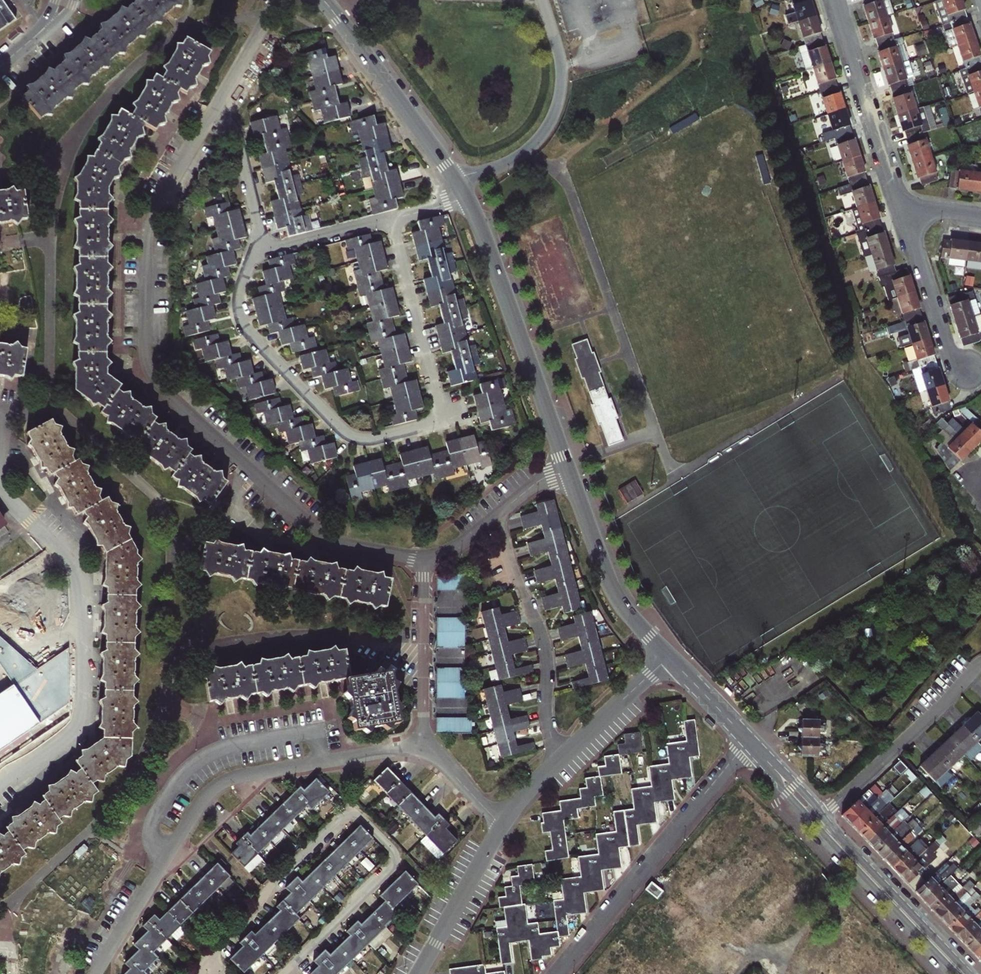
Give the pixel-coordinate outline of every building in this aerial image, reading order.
[(108,65),(108,62),(118,54),(124,55),(125,48),(137,38),(145,39),(145,31),(154,24),(161,24),(161,17),(174,7),(180,7),(181,1),(182,0),(137,0),(125,10),(119,8),(116,14),(105,24),(99,26),(100,31),(88,41),(83,39),(80,46),(70,54),(63,56),(64,62),(52,72),(47,69),(44,76),(32,85),(25,87),(27,93),(21,98),(39,120),(45,116),(52,116),(52,109),(64,99),(72,99),(72,92),(81,85),(88,86),(88,79),(101,68),(108,69),(108,65)] [(752,0),(751,0),(756,9),(764,5),(763,4),(756,8),(752,0)] [(811,0),(810,0),(792,6),(794,13),(797,22),(816,17),(811,0)] [(887,17),(894,14),(889,0),(861,0),(863,6),(882,1),(887,17)] [(966,17),(964,10),(946,16),(941,0),(940,0),(934,2),(942,26),(949,23),(966,17)] [(961,0),(941,0),(946,16),(964,10),(965,10),(961,0)] [(863,6),(862,7),(867,23),(887,17),(882,1),(863,6)] [(6,3),(0,7),(0,30),(14,20),(7,10),(9,8),(6,3)] [(779,7),(771,5),(768,15),(777,17),(779,7)] [(787,25),(797,22),(794,13),(784,16),(787,25)] [(821,33),(816,17),(797,22),(802,38),(803,38),(820,33),(821,33)] [(892,34),(887,17),(867,23),(873,40),(874,40),(892,34)] [(966,17),(949,23),(951,30),(969,24),(966,17)] [(953,47),(956,46),(951,30),(949,23),(942,26),(945,32),(943,33),(948,48),(953,47)] [(956,46),(975,39),(969,24),(951,30),(956,46)] [(931,30),(924,32),(926,39),(933,37),(931,30)] [(822,40),(820,33),(803,38),(805,45),(822,40)] [(894,40),(892,34),(874,40),(876,46),(894,40)] [(74,273),(74,280),(74,288),(72,295),(77,297),(76,313),(72,315),(74,321),(74,337),(72,343),(76,344),(76,361),(71,363),(74,368),(73,390),(88,400),(91,407),(96,404),(102,408),(99,412),(106,417),(105,423),(110,423),(124,433),(126,439),(132,436),(138,440),(135,445),(141,449),(140,455),(146,456),(159,466),(162,471),(167,468),(173,473),(170,477),(177,482),(176,488),(182,488),(192,496),(195,503),(201,500),(209,505),(226,482),(221,479),(220,471),(213,472),(199,462),(198,456),(191,456),(187,454),(189,450),(185,446),(184,439),(177,441),(164,431),(163,424),(156,425),(152,422),(155,418),(150,414),(149,407),(142,408),(129,399),(128,392),(122,393),(117,390),(119,385),(105,375),(105,368),(110,363),(105,358),(105,347),(110,342),(106,338),(106,320),(110,316),(105,311),(105,299),(110,294),(106,290),(106,273),(110,269),(106,264),(106,251),(110,247),(107,243),(107,226),(111,222),(106,217),(106,205),(111,200),(107,195),(107,188),(112,178),(118,176),(117,171),(122,161),(129,159),(128,152),(136,138),(143,136),(141,130),(144,125),(155,131),(158,125),(165,124),(163,118),(172,103),(178,101),(176,94),(179,90),(185,94),(189,88),(195,86),(194,80),(203,66),(208,64),(206,58),(210,52),(185,38),(181,45),(175,44),(175,50),(166,65),(161,68),(164,72),(160,79),(154,75),(150,82),(144,81),(144,89),(136,102),(131,104),(134,109),(130,116),(119,110),(115,117),(109,116),(109,123),(101,137),(96,139),(99,144),(91,158),(86,157),(85,163),(78,176),(73,178),(75,183),(75,197),(73,200),(77,202),(77,219),(73,221),(75,226),(75,240),(75,242),(72,247),(77,250),(77,265),(72,268),(74,273)] [(902,64),(909,61),(901,38),(894,40),(876,46),(879,52),(896,47),(902,64)] [(956,46),(962,62),(963,62),(980,56),(975,39),(956,46)] [(783,40),(780,48),(788,51),(791,43),(783,40)] [(807,52),(824,47),(822,40),(805,45),(807,52)] [(923,44),(914,47),(918,57),(927,54),(923,44)] [(807,52),(805,45),(798,47),(805,70),(811,69),(806,52),(807,52)] [(830,63),(825,46),(824,47),(807,52),(806,52),(811,69),(830,63)] [(962,62),(956,46),(953,47),(958,62),(962,62)] [(879,52),(877,53),(882,70),(902,64),(896,47),(879,52)] [(339,84),(331,57),(325,59),(322,49),(300,55),(302,65),(308,63),(315,91),(310,92),(315,112),(321,110),(325,123),(348,117),(344,103),(337,105),(332,86),(339,84)] [(980,63),(980,60),(980,56),(963,62),(965,69),(980,63)] [(907,80),(911,78),(912,76),(913,76),(909,61),(902,64),(907,80)] [(835,79),(830,63),(811,69),(817,85),(835,79)] [(980,71),(980,63),(965,69),(959,71),(966,95),(967,94),(972,93),(967,76),(980,71)] [(902,64),(882,70),(887,86),(889,85),(907,80),(902,64)] [(980,89),(980,71),(967,76),(972,93),(980,89)] [(891,92),(913,85),(911,78),(907,80),(889,85),(891,92)] [(837,86),(835,79),(817,85),(819,91),(837,86)] [(916,109),(920,107),(913,85),(891,92),(893,99),(911,93),(916,109)] [(839,93),(837,86),(819,91),(822,98),(839,93)] [(978,109),(978,108),(980,107),(980,89),(972,93),(977,108),(978,109)] [(822,98),(821,99),(826,115),(845,110),(840,93),(839,93),(822,98)] [(893,99),(891,99),(896,115),(916,109),(911,93),(893,99)] [(972,109),(977,108),(972,93),(967,94),(972,109)] [(920,107),(916,109),(921,126),(904,132),(906,139),(923,134),(932,131),(924,106),(920,107)] [(938,109),(944,126),(950,124),(945,107),(938,109)] [(916,109),(896,115),(902,132),(904,132),(921,126),(916,109)] [(850,126),(845,110),(826,115),(831,131),(831,132),(849,126),(850,126)] [(389,152),(380,125),(374,126),(372,117),(348,123),(351,133),(357,131),(364,158),(358,160),(364,179),(370,177),(376,198),(369,200),(374,215),(398,209),(395,200),(402,198),(394,171),(387,173),(382,154),(389,152)] [(288,238),(311,232),(307,215),(300,217),(295,197),(302,195),(297,176),(290,178),(283,152),(289,150),(284,130),(278,132),(274,119),(249,125),(253,138),(260,136),(266,156),(258,158),(266,184),(272,183),(277,201),(270,203),(278,230),(285,229),(288,238)] [(851,133),(849,126),(831,132),(831,131),(822,134),(824,142),(834,138),(851,133)] [(854,140),(851,133),(834,138),(836,145),(854,140)] [(908,145),(925,140),(923,134),(906,139),(908,145)] [(801,136),(796,141),(802,147),(807,141),(801,136)] [(860,156),(854,139),(854,140),(836,145),(840,159),(841,162),(860,156)] [(908,145),(906,146),(911,162),(930,156),(925,140),(908,145)] [(840,159),(836,145),(829,149),(833,162),(840,159)] [(865,172),(860,156),(841,162),(846,177),(846,178),(864,172),(865,172)] [(936,173),(930,156),(911,162),(916,179),(919,178),(936,173)] [(960,171),(975,172),(976,166),(961,163),(960,171)] [(949,180),(951,171),(944,169),(942,179),(949,180)] [(957,189),(959,171),(951,170),(951,171),(949,180),(948,188),(957,189)] [(957,189),(957,190),(973,192),(975,172),(960,171),(959,170),(959,171),(957,189)] [(866,179),(864,172),(846,178),(846,177),(843,178),(845,186),(866,179)] [(973,192),(980,193),(980,173),(975,172),(973,192)] [(938,181),(936,173),(919,178),(921,186),(938,181)] [(822,176),(817,178),(820,187),(825,185),(822,176)] [(868,186),(866,179),(845,186),(837,188),(840,197),(851,193),(850,192),(868,186)] [(869,186),(868,186),(850,192),(851,193),(856,208),(874,202),(869,186)] [(22,191),(15,192),(12,187),(7,191),(0,192),(0,223),(12,222),(16,226),(21,221),(27,220),(22,191)] [(879,219),(874,202),(856,208),(861,225),(879,219)] [(230,206),(206,212),(208,222),(215,220),(220,240),(213,242),(217,258),(208,261),(212,274),(205,276),(208,285),(199,288),(202,301),(195,303),(197,312),(188,315),(191,328),(186,330),(188,339),(213,333),(210,324),(218,322),(214,308),(223,305),(221,297),(228,295),(224,281),(232,279),(230,270),(238,268),(234,254),(242,252),(239,243),(247,241),(240,214),(232,216),(230,206)] [(861,225),(856,208),(851,210),(858,233),(881,226),(879,219),(861,225)] [(443,225),(440,216),(417,222),(419,231),(411,233),(420,261),(427,259),(432,277),(424,279),(432,307),(439,305),(445,323),(437,325),(444,353),(452,351),(457,369),(449,371),(453,385),(478,378),(474,364),(481,362),(476,344),(469,346),(462,319),(469,317),(463,298),(456,300),(449,272),(456,270),(451,253),(444,254),(436,227),(443,225)] [(883,233),(881,226),(858,233),(856,233),(863,257),(870,255),(865,238),(883,233)] [(836,231),(832,234),(836,239),(840,236),(836,231)] [(884,232),(883,233),(865,238),(870,255),(889,249),(884,232)] [(394,417),(396,425),(420,419),(418,411),(425,408),(418,381),(411,384),(406,365),(413,363),(406,335),(398,337),(393,318),(400,316),(393,289),(386,291),(381,272),(388,270),(381,243),(373,245),(370,235),(346,241),(349,251),(356,250),(362,270),(355,272),(362,297),(368,295),(376,322),(369,324),(375,344),(381,342),(388,369),(382,371),(387,390),(394,389),(401,415),(394,417)] [(967,242),(950,240),(950,244),(948,259),(965,262),(967,242)] [(967,242),(965,262),(980,264),(980,244),(967,242)] [(948,259),(950,244),(943,243),(941,258),(948,259)] [(894,265),(889,249),(870,255),(875,271),(876,271),(894,265)] [(295,266),(292,255),(270,261),(273,272),(264,274),(268,287),(259,290),(262,299),(255,301),(262,328),(269,326),(272,336),(280,334),(284,348),(291,346),(294,354),(317,347),(315,339),(308,341),(304,327),(296,329),(293,320),(287,322),(279,294),(286,293),(283,283),(292,281),(289,268),(295,266)] [(896,271),(894,265),(876,271),(879,279),(890,275),(892,281),(908,276),(906,268),(896,271)] [(890,275),(879,279),(881,287),(883,286),(887,301),(896,298),(891,281),(892,281),(890,275)] [(909,276),(908,276),(892,281),(891,281),(896,298),(915,292),(909,276)] [(967,278),(963,284),(968,287),(972,281),(967,278)] [(973,291),(964,293),(966,301),(967,301),(973,318),(980,315),(973,291)] [(920,308),(915,292),(896,298),(901,314),(902,314),(919,309),(920,308)] [(950,306),(966,301),(964,293),(948,299),(950,306)] [(949,306),(954,324),(973,318),(967,301),(966,301),(950,306),(949,306)] [(921,316),(919,309),(902,314),(904,322),(921,316)] [(980,315),(973,318),(978,334),(960,339),(963,347),(980,341),(980,317),(980,315)] [(923,322),(921,316),(904,322),(906,328),(923,322)] [(973,318),(954,324),(959,339),(960,339),(978,334),(973,318)] [(911,345),(929,340),(924,322),(923,322),(906,328),(905,328),(908,335),(910,344),(911,345)] [(901,323),(893,325),(895,332),(903,330),(901,323)] [(902,346),(910,344),(908,335),(900,338),(902,346)] [(221,336),(196,343),(199,352),(205,350),(208,364),(218,361),(221,371),(227,370),(231,383),(240,380),(243,390),(249,388),(253,401),(278,394),(274,381),(267,383),(264,373),(256,376),(252,363),(245,364),(242,355),(234,357),(231,343),(224,345),(221,336)] [(598,425),(601,424),(609,446),(624,440),(616,418),(618,418),(611,398),(609,399),(599,373),(602,372),(595,353),(593,354),(588,340),(573,346),(578,359),(575,360),(582,379),(584,378),(594,404),(591,405),(598,425)] [(916,361),(933,355),(934,355),(929,340),(911,345),(915,360),(916,361)] [(5,377),(9,381),(13,376),(21,378),(26,349),(20,348),(15,342),(10,347),(0,345),(0,376),(5,377)] [(339,398),(362,392),(359,382),(353,384),(349,371),(339,373),(336,364),(330,365),(326,353),(303,359),(307,373),(314,371),(317,379),(324,377),(329,391),(336,389),(339,398)] [(912,370),(936,363),(933,355),(916,361),(915,360),(907,362),(902,363),(905,372),(912,370)] [(920,375),(938,369),(936,363),(912,370),(919,393),(925,391),(920,375)] [(925,391),(944,385),(939,369),(938,369),(920,375),(925,391)] [(894,377),(888,379),(891,387),(897,384),(894,377)] [(507,387),(504,378),(482,384),(485,393),(476,396),(484,421),(491,419),(494,429),(517,422),(514,413),(508,415),(501,389),(507,387)] [(944,385),(925,391),(930,407),(932,407),(948,402),(949,402),(944,385)] [(314,465),(340,458),(336,444),(328,446),(325,437),(317,439),(313,425),(307,427),(304,418),(296,420),(293,407),(285,409),(282,400),(259,406),(261,416),(268,414),(272,427),(280,425),(282,433),(287,432),(291,446),(301,443),(303,452),(310,451),(314,465)] [(951,409),(948,402),(932,407),(934,415),(951,409)] [(972,424),(977,418),(964,407),(958,410),(971,423),(972,424)] [(934,423),(929,418),(921,427),(926,432),(934,423)] [(941,418),(935,424),(942,430),(936,436),(942,443),(935,449),(949,472),(960,461),(946,448),(959,435),(941,418)] [(972,424),(979,432),(980,430),(980,419),(980,420),(977,418),(972,424)] [(12,864),(18,865),(19,858),(25,854),(23,850),(26,847),(33,849),(35,842),(48,833),(55,834),(56,827),(61,823),(58,820),(63,816),(69,817),(70,812),(84,802),(91,803),(92,796),(97,792),(91,784),(96,781),(103,782),(104,777),(118,767),(124,767),(125,761),(131,757),(131,733),(136,728),(131,723),(131,707),(136,702),(132,697),(132,686),(137,681),(133,676),(133,659),(138,655),(134,650),(134,639),(138,634),(134,628),(134,612),(139,607),(133,602),(133,590),(138,585),(134,581),(134,565),(138,560),(134,556),(134,550),(127,536),(130,528),(123,526),(115,511),(117,506),(110,503),(108,499),(101,502),(98,496),(100,490),(94,488),(86,474),(88,467),(81,465),(78,459),(74,462),(71,457),(73,451),(68,449),(60,433),(61,427),(54,426),(51,421),(27,434),(30,441),(28,446),(32,449),(40,463),(40,469),(45,468),(49,476),(54,473),(57,480),(54,485),(59,488),(66,503),(66,509),(72,509),(76,515),(82,512),(85,518),(83,523),(88,526),(95,541),(95,547),(101,547),(105,555),(104,580),(101,587),(106,589),(106,603),(100,606),(103,613),(103,626),(100,633),(105,635),(104,651),(99,653),(102,660),(102,676),(99,681),(104,683),(103,698),(98,701),(101,706),(100,723),(98,728),(102,730),(102,738),(87,749),(80,751),(81,756),(74,761),(80,769),(74,774),(69,771),(66,775),(54,784),(46,786),(48,792),(42,797),(44,800),(38,804),(33,802),(30,807),(17,816),(11,817),(12,823),(5,827),(8,831),(2,836),(0,835),(0,872),(12,864)] [(973,449),(980,441),(980,433),(979,432),(972,424),(971,423),(959,435),(973,449)] [(494,464),(487,439),(479,442),(477,434),(448,442),(450,449),(432,454),(429,446),(403,454),(405,461),(386,466),(384,459),(357,466),(359,474),(349,477),(356,501),(366,498),(363,491),(390,484),(392,491),(411,486),(409,479),(436,472),(438,479),(457,473),(455,466),(482,458),(484,466),(494,464)] [(946,448),(960,461),(960,462),(973,449),(959,435),(946,448)] [(637,478),(619,487),(627,502),(645,493),(637,478)] [(550,501),(533,505),(535,513),(519,517),(522,529),(538,525),(542,539),(526,543),(529,556),(545,553),(548,566),(532,570),(535,583),(552,579),(555,593),(539,597),(542,610),(559,607),(561,612),(578,608),(550,501)] [(208,578),(213,575),(221,576),(230,578),(233,583),(240,579),(251,581),(254,587),(259,584),(260,584),(277,587),(280,592),(285,588),(297,590),(300,597),(306,593),(323,597),(326,602),(333,598),(344,599),(347,606),(352,603),(370,606),(373,611),(379,607),(385,608),(390,580),(383,578),(382,573),(376,574),(360,571),(356,567),(352,572),(337,569),(335,563),(330,565),(314,562),(309,558),(305,563),(289,559),(288,554),(283,556),(267,553),(262,549),(258,553),(243,550),(242,545),(235,547),(219,544),(216,540),(213,544),(203,542),(198,570),(204,572),(208,578)] [(471,590),(471,575),(436,575),(436,590),(471,590)] [(43,656),(13,623),(29,608),(11,589),(0,599),(0,694),(43,656)] [(497,682),(531,673),(529,667),(512,671),(508,657),(525,652),(522,640),(505,644),(501,630),(518,625),(515,612),(498,617),(496,611),(480,615),(497,682)] [(588,612),(571,616),(573,623),(556,628),(559,641),(576,636),(579,650),(563,654),(566,668),(583,664),(586,677),(569,682),(571,689),(605,680),(588,612)] [(464,618),(436,618),(436,648),(464,648),(464,618)] [(286,654),(280,658),(267,660),(265,661),(260,659),(258,664),(242,667),(240,662),(235,666),(222,668),(219,668),(213,666),(212,672),(203,673),(208,702),(214,701),(220,705),(223,700),(241,697),(245,701),(249,695),(260,693),(266,698),(270,692),(287,689),(292,693),(296,687),(308,685),(313,689),(317,685),(345,680),(349,679),(344,650),(336,651),(333,647),(329,649),(315,652),(312,652),(307,650),(305,656),(289,659),(286,654)] [(389,664),(384,673),(389,671),(390,677),(396,670),(389,664)] [(464,668),(436,668),(436,697),(464,698),(464,668)] [(372,675),(349,679),(345,680),(346,689),(341,693),(346,718),(352,721),(353,732),(361,730),(366,734),(370,729),(381,727),(386,731),(390,725),(398,724),(396,714),(401,709),(395,704),(392,691),(397,685),(391,681),(390,677),(389,671),(384,673),(380,673),(376,670),(372,675)] [(499,760),(533,751),(531,744),(514,748),(511,734),(528,729),(524,717),(508,721),(504,707),(521,703),(517,690),(500,694),(498,687),(482,691),(499,760)] [(980,736),(980,717),(977,713),(968,721),(965,718),(959,723),(976,741),(980,736)] [(471,734),(471,718),(436,718),(436,733),(471,734)] [(535,885),(532,864),(516,867),(517,875),(510,876),(511,885),(504,886),(506,896),(497,897),(499,908),(503,907),(506,925),(495,927),(500,964),(511,962),(509,944),(526,942),(529,962),(542,960),(541,957),(550,956),(549,948),(557,947),(556,937),(567,936),(565,916),(586,913),(584,894),(602,891),(600,871),(620,869),(617,849),(639,846),(636,826),(656,823),(653,803),(673,800),(671,781),(692,778),(689,758),(699,756),(694,719),(683,721),(687,743),(666,746),(668,764),(648,768),(651,788),(631,790),(634,811),(613,814),(615,834),(595,837),(598,857),(579,860),(582,878),(560,882),(562,900),(551,901),(555,932),(538,935),(537,923),(526,925),(523,905),(521,905),(519,887),(535,885)] [(819,720),(801,719),(800,726),(797,729),(800,732),(800,739),(818,739),(818,733),(825,733),(825,726),(818,725),(819,720)] [(962,754),(976,741),(959,723),(953,729),(956,732),(948,739),(962,754)] [(643,751),(640,731),(624,733),(625,743),(619,743),(620,755),(643,751)] [(818,746),(818,739),(800,739),(800,745),(796,748),(800,752),(799,758),(818,758),(818,753),(824,753),(825,746),(818,746)] [(948,768),(962,754),(948,739),(939,747),(936,744),(931,750),(948,768)] [(932,782),(948,768),(931,750),(924,756),(927,758),(918,767),(932,782)] [(623,774),(620,755),(604,757),(605,764),(597,765),(598,776),(586,778),(586,786),(578,787),(579,797),(560,800),(561,809),(542,812),(543,822),(541,822),(542,832),(550,831),(552,849),(544,850),(546,861),(568,857),(563,820),(578,818),(577,809),(597,806),(595,796),(604,795),(601,777),(623,774)] [(899,759),(891,767),(899,775),(907,768),(899,759)] [(386,769),(374,781),(386,794),(399,782),(386,769)] [(329,794),(316,780),(304,791),(301,787),(295,793),(309,807),(311,810),(329,794)] [(411,794),(399,782),(386,794),(398,807),(411,794)] [(865,808),(875,798),(878,795),(880,794),(872,785),(849,807),(840,815),(850,824),(858,816),(856,815),(864,807),(865,808)] [(878,795),(875,798),(883,807),(891,799),(883,791),(880,794),(878,795)] [(296,819),(309,807),(295,793),(282,805),(296,819)] [(398,807),(410,819),(423,806),(411,794),(398,807)] [(850,824),(857,832),(872,818),(883,807),(875,798),(865,808),(864,807),(856,815),(858,816),(850,824)] [(270,817),(283,831),(296,819),(282,805),(270,817)] [(410,819),(427,836),(443,820),(438,815),(435,818),(423,806),(410,819)] [(882,825),(892,816),(883,807),(872,818),(857,832),(866,842),(874,834),(873,832),(881,824),(882,825)] [(866,842),(873,849),(897,826),(907,816),(900,808),(892,816),(882,825),(881,824),(873,832),(874,834),(866,842)] [(257,828),(271,843),(283,831),(270,817),(257,828)] [(449,826),(443,820),(427,836),(444,854),(457,841),(445,829),(449,826)] [(897,826),(873,849),(882,859),(891,851),(889,849),(897,841),(898,842),(917,825),(912,820),(901,830),(897,826)] [(919,823),(917,825),(898,842),(897,841),(889,849),(891,851),(882,859),(890,866),(904,852),(901,848),(920,830),(918,828),(921,826),(919,823)] [(980,830),(980,828),(977,824),(970,830),(975,836),(980,830)] [(360,852),(372,840),(359,826),(347,839),(360,852)] [(241,838),(257,855),(271,843),(257,828),(250,836),(247,833),(241,838)] [(439,859),(444,854),(427,836),(422,840),(439,859)] [(916,841),(904,852),(890,866),(899,876),(907,868),(906,866),(914,858),(914,859),(933,842),(928,837),(920,845),(916,841)] [(249,873),(263,860),(257,855),(241,838),(236,843),(239,846),(231,854),(249,873)] [(347,865),(360,852),(347,839),(334,851),(347,865)] [(933,842),(914,859),(914,858),(906,866),(907,868),(899,876),(914,892),(929,878),(921,870),(931,861),(927,856),(937,846),(933,842)] [(335,877),(347,865),(334,851),(321,863),(335,877)] [(222,861),(218,865),(223,870),(227,866),(222,861)] [(939,885),(955,869),(956,869),(950,862),(942,870),(943,871),(932,882),(929,878),(914,892),(923,901),(932,893),(930,891),(938,884),(939,885)] [(322,889),(335,877),(321,863),(309,875),(322,889)] [(231,879),(223,870),(218,865),(206,877),(218,891),(231,879)] [(959,874),(955,869),(939,885),(938,884),(930,891),(932,893),(923,901),(930,909),(945,895),(941,891),(959,874)] [(405,872),(393,885),(405,898),(418,885),(405,872)] [(322,889),(309,875),(302,881),(297,876),(291,883),(308,902),(322,889)] [(206,903),(218,891),(206,877),(193,890),(206,903)] [(955,902),(965,892),(973,885),(968,880),(960,888),(957,884),(945,895),(930,909),(939,919),(948,910),(946,908),(954,901),(955,902)] [(664,890),(653,881),(646,889),(657,898),(664,890)] [(295,914),(308,902),(291,883),(285,888),(289,893),(282,900),(295,914)] [(393,910),(405,898),(393,885),(380,897),(384,902),(393,910)] [(193,915),(206,903),(193,890),(181,902),(193,915)] [(939,919),(946,926),(973,901),(965,892),(955,902),(954,901),(946,908),(948,910),(939,919)] [(280,936),(299,919),(295,914),(282,900),(274,908),(278,912),(267,923),(280,936)] [(980,909),(980,901),(977,905),(973,901),(946,926),(955,936),(964,927),(962,925),(970,918),(971,919),(980,909)] [(181,927),(193,915),(181,902),(169,914),(181,927)] [(398,916),(393,910),(384,902),(372,913),(386,928),(398,916)] [(963,943),(980,926),(980,909),(971,919),(970,918),(962,925),(964,927),(955,936),(963,943)] [(381,933),(387,940),(393,934),(386,928),(372,913),(362,924),(358,920),(353,925),(369,944),(381,933)] [(177,941),(186,932),(181,927),(169,914),(160,922),(154,915),(149,921),(167,940),(172,935),(177,941)] [(154,953),(167,940),(149,921),(142,927),(147,932),(140,939),(154,953)] [(262,954),(280,936),(267,923),(254,935),(251,932),(245,937),(262,954)] [(353,960),(369,944),(353,925),(346,932),(349,935),(338,945),(353,960)] [(963,943),(972,952),(980,944),(979,942),(980,940),(980,926),(963,943)] [(376,950),(387,940),(381,933),(369,944),(376,950)] [(243,972),(262,954),(245,937),(239,944),(241,947),(230,959),(243,972)] [(132,956),(145,970),(159,958),(154,953),(140,939),(135,944),(139,949),(132,956)] [(979,942),(980,944),(972,952),(979,960),(980,959),(980,940),(979,942)] [(339,973),(353,960),(338,945),(330,953),(326,949),(321,955),(339,973)] [(339,973),(321,955),(314,961),(319,967),(312,973),(339,973)] [(145,970),(132,956),(125,963),(129,968),(123,973),(149,973),(145,970)] [(483,964),(447,970),(448,973),(485,973),(483,964)]
